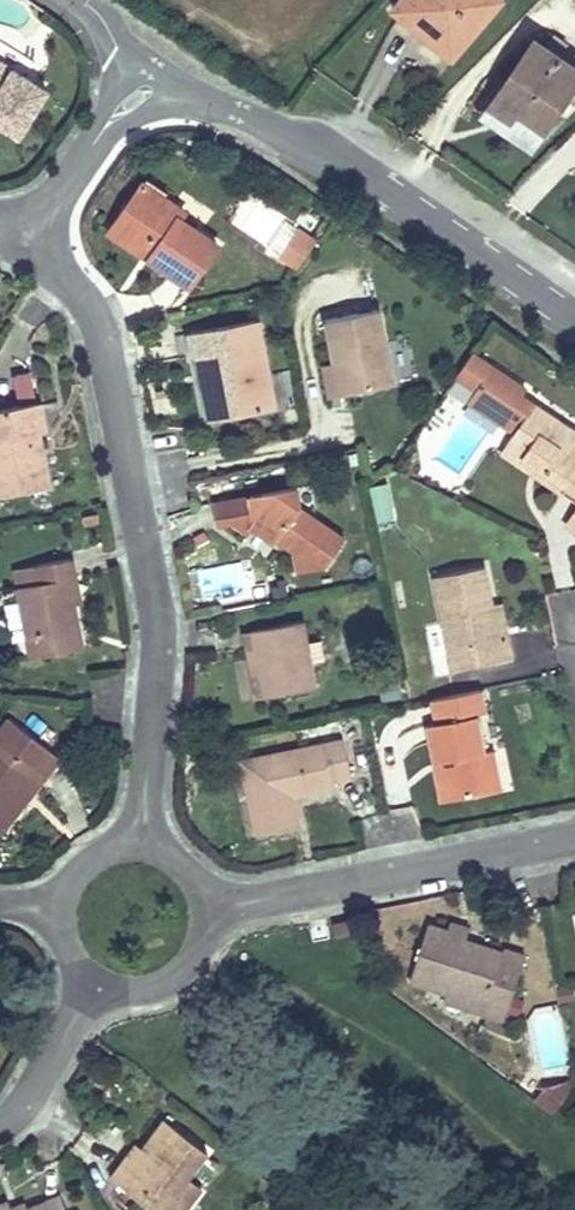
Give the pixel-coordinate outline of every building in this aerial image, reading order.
[(462,39),(494,0),(398,0),(391,8),(422,33),(436,18),(462,39)] [(436,18),(422,33),(449,55),(462,39),(436,18)] [(504,82),(518,91),(504,112),(538,135),(574,79),(574,66),(534,38),(504,82)] [(16,136),(46,89),(0,61),(0,125),(16,136)] [(518,91),(504,82),(483,114),(530,146),(538,135),(504,112),(518,91)] [(144,182),(137,191),(158,204),(164,196),(144,182)] [(189,214),(164,196),(158,204),(137,191),(114,223),(147,244),(151,239),(158,244),(149,258),(189,286),(218,244),(185,222),(189,214)] [(147,244),(114,223),(109,230),(149,258),(158,244),(151,239),(147,244)] [(275,261),(293,273),(314,243),(296,231),(275,261)] [(380,310),(326,321),(341,395),(395,384),(380,310)] [(255,322),(187,336),(190,357),(207,353),(216,398),(222,397),(225,418),(273,409),(255,322)] [(207,353),(190,357),(204,422),(225,418),(222,397),(216,398),(207,353)] [(488,372),(478,387),(502,405),(513,390),(488,372)] [(478,387),(469,399),(493,416),(502,405),(478,387)] [(0,410),(0,495),(47,487),(38,438),(32,439),(31,433),(43,431),(38,402),(0,410)] [(506,444),(566,486),(561,493),(574,502),(574,432),(534,404),(506,444)] [(506,444),(501,451),(561,493),(566,486),(506,444)] [(386,485),(366,488),(372,521),(392,517),(386,485)] [(296,488),(213,502),(216,523),(232,520),(249,533),(255,526),(285,544),(292,543),(296,570),(324,565),(344,540),(300,511),(296,488)] [(565,524),(574,532),(574,510),(565,524)] [(38,582),(16,585),(30,656),(81,648),(72,603),(67,579),(76,577),(72,557),(35,563),(38,582)] [(242,560),(195,566),(199,597),(247,591),(242,560)] [(482,566),(434,575),(453,667),(510,656),(506,633),(495,635),(489,604),(482,566)] [(67,579),(72,603),(81,601),(76,577),(67,579)] [(500,602),(489,604),(495,635),(506,633),(500,602)] [(302,620),(252,629),(264,695),(313,686),(309,661),(324,658),(320,638),(305,641),(302,620)] [(253,697),(264,695),(252,629),(242,631),(253,697)] [(431,723),(426,724),(432,760),(443,758),(450,798),(499,790),(492,749),(482,751),(475,715),(483,713),(478,690),(426,700),(431,723)] [(9,720),(0,732),(0,818),(38,770),(46,776),(59,759),(9,720)] [(342,738),(325,742),(333,778),(349,775),(342,738)] [(325,742),(238,758),(253,831),(298,824),(292,787),(299,786),(301,792),(335,786),(325,742)] [(443,758),(432,760),(440,800),(450,798),(443,758)] [(0,818),(0,834),(46,776),(38,770),(0,818)] [(351,919),(331,922),(333,935),(354,931),(351,919)] [(449,921),(446,931),(465,938),(469,928),(449,921)] [(465,938),(426,926),(409,980),(484,1003),(480,1015),(502,1022),(523,957),(503,949),(502,955),(464,942),(465,938)] [(484,1003),(447,992),(443,1004),(480,1015),(484,1003)] [(573,1077),(560,1081),(570,1090),(574,1084),(573,1077)] [(542,1084),(531,1099),(551,1113),(570,1090),(560,1081),(542,1084)] [(110,1177),(154,1209),(165,1209),(176,1195),(173,1193),(204,1151),(161,1119),(141,1147),(133,1159),(126,1155),(110,1177)] [(135,1143),(126,1155),(133,1159),(141,1147),(135,1143)] [(60,1197),(28,1209),(66,1209),(60,1197)] [(0,1204),(0,1209),(11,1209),(10,1208),(7,1201),(0,1204)]
